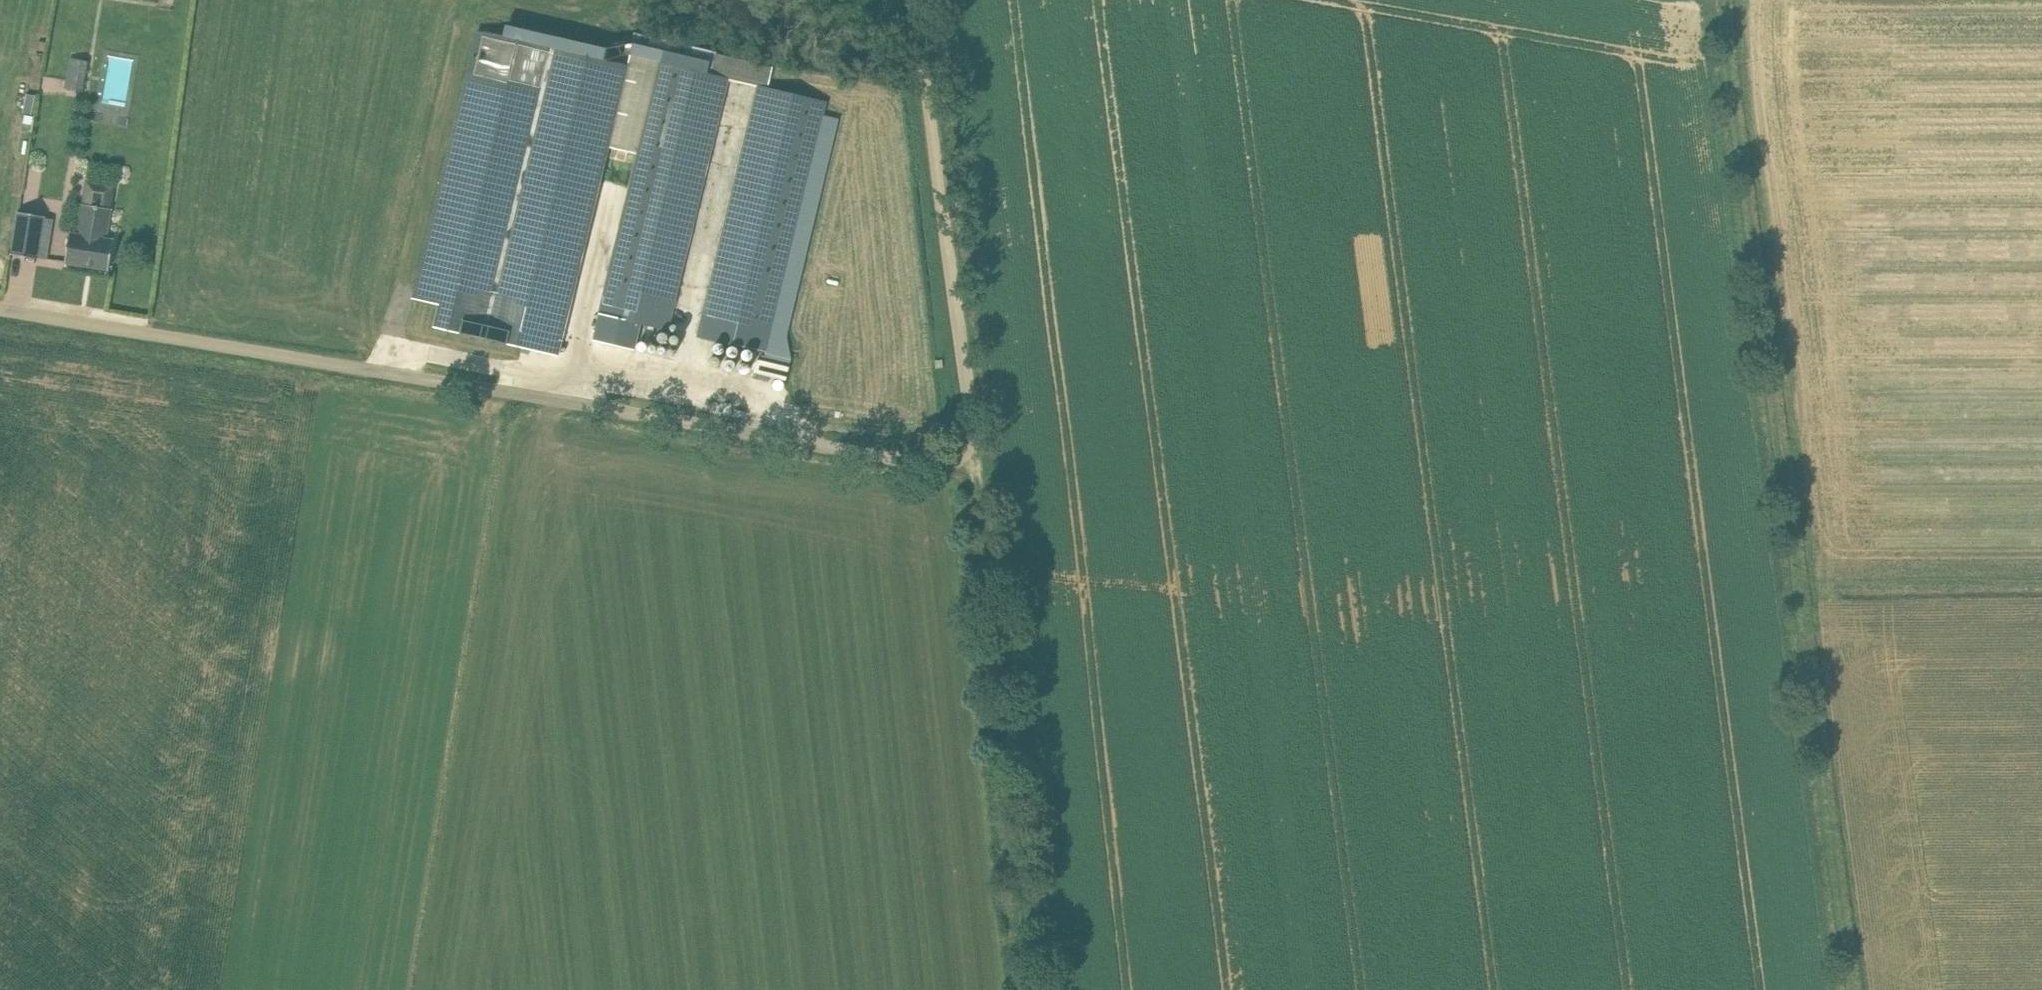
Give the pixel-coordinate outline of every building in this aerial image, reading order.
[(435,327),(559,355),(628,66),(480,30),(415,298),(440,304),(435,327)] [(709,58),(711,50),(686,44),(684,52),(709,58)] [(104,104),(129,105),(132,55),(106,54),(104,104)] [(81,90),(88,60),(70,56),(63,86),(81,90)] [(594,340),(635,349),(641,322),(668,328),(726,78),(659,62),(594,340)] [(699,336),(767,352),(826,102),(759,86),(699,336)] [(23,113),(33,114),(36,95),(27,93),(23,113)] [(67,263),(110,270),(115,239),(108,238),(116,188),(87,183),(78,233),(71,232),(67,263)] [(19,212),(12,254),(38,258),(45,216),(19,212)] [(786,377),(787,363),(756,360),(755,374),(786,377)]
